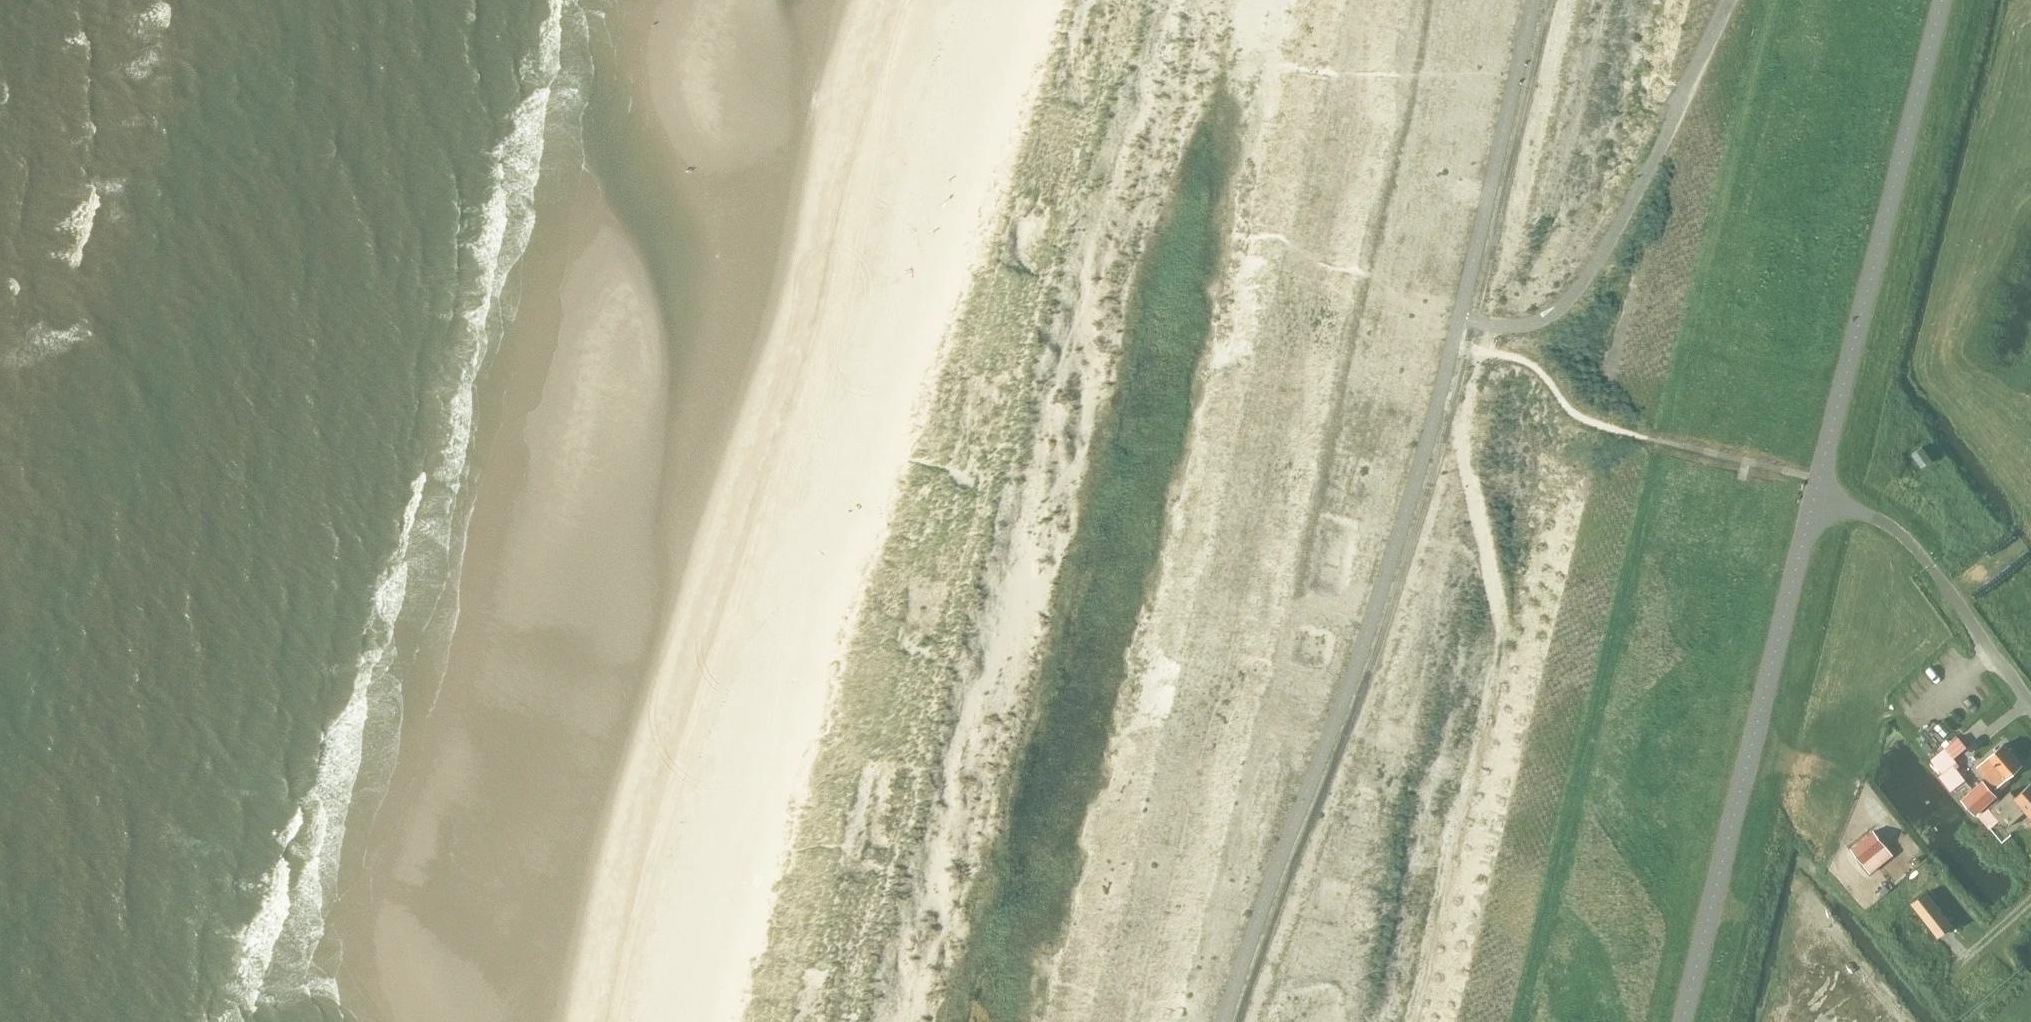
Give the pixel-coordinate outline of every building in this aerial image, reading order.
[(1922,445),(1911,453),(1922,466),(1932,459),(1922,445)] [(2022,765),(2004,742),(1976,766),(1995,789),(1999,785),(2002,789),(2011,781),(2007,778),(2022,765)] [(1942,772),(1938,776),(1950,791),(1966,779),(1954,765),(1957,762),(1946,747),(1931,759),(1942,772)] [(1997,796),(1983,779),(1959,800),(1974,815),(1997,796)] [(2015,796),(2011,791),(1979,817),(1989,828),(1999,820),(2006,828),(2025,811),(2030,818),(2030,782),(2015,796)] [(1872,830),(1850,848),(1862,862),(1884,846),(1872,830)] [(1952,925),(1924,891),(1910,903),(1937,937),(1952,925)]
